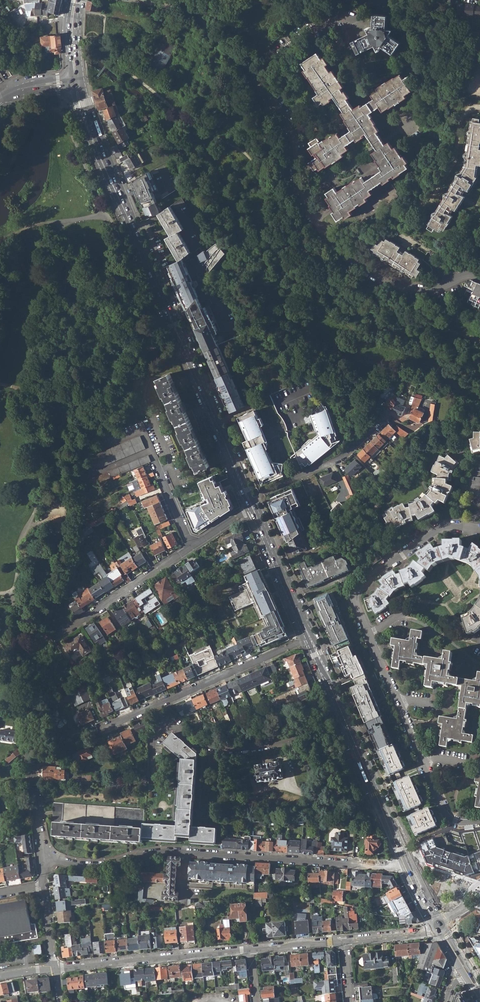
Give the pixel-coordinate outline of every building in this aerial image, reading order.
[(48,12),(58,14),(60,15),(63,0),(51,0),(50,4),(43,3),(40,3),(40,0),(37,0),(37,3),(36,15),(42,15),(48,16),(48,12)] [(102,11),(102,7),(99,7),(100,1),(88,0),(87,10),(102,11)] [(474,6),(474,5),(465,4),(465,5),(462,5),(462,4),(458,4),(457,16),(461,16),(461,15),(464,15),(464,16),(473,17),(473,15),(479,16),(479,6),(474,6)] [(364,51),(377,46),(379,50),(392,29),(388,29),(389,16),(375,15),(375,28),(368,28),(370,33),(358,39),(361,44),(362,47),(364,51)] [(383,46),(394,54),(401,43),(390,35),(394,30),(392,29),(379,50),(379,51),(383,46)] [(180,40),(167,33),(158,48),(171,56),(180,40)] [(43,44),(43,46),(47,46),(47,50),(51,52),(56,52),(57,54),(62,53),(60,35),(56,36),(42,37),(43,39),(42,39),(43,44)] [(340,35),(334,38),(338,48),(344,46),(340,35)] [(353,42),(359,54),(363,52),(360,48),(359,45),(356,40),(353,42)] [(171,56),(158,48),(150,63),(149,64),(162,71),(171,56)] [(343,88),(339,81),(340,81),(337,77),(336,77),(332,71),(330,72),(326,66),(328,65),(324,58),(322,59),(318,53),(302,64),(306,70),(304,71),(309,77),(310,77),(318,90),(317,90),(320,94),(315,97),(320,105),(323,103),(324,105),(331,100),(331,99),(334,97),(335,99),(341,108),(344,112),(342,113),(346,120),(345,120),(350,127),(349,128),(351,131),(344,136),(340,138),(337,134),(324,142),(324,141),(320,143),(319,142),(317,138),(315,140),(314,139),(311,141),(312,142),(309,144),(311,147),(309,148),(312,153),(316,158),(309,163),(314,171),(318,168),(319,170),(326,166),(333,162),(333,163),(337,161),(336,160),(343,156),(341,153),(348,149),(346,146),(349,144),(356,139),(357,141),(364,137),(363,135),(366,133),(374,146),(377,150),(373,153),(374,155),(368,158),(367,158),(360,162),(361,163),(356,167),(357,169),(359,174),(360,173),(363,177),(355,182),(338,192),(335,187),(322,196),(337,218),(343,214),(344,216),(351,212),(359,225),(385,208),(386,210),(397,203),(396,201),(399,198),(395,193),(397,192),(391,182),(401,175),(400,173),(405,170),(407,172),(409,170),(408,168),(406,164),(407,163),(403,157),(402,157),(395,148),(392,149),(388,143),(385,145),(382,141),(377,133),(378,131),(371,118),(372,118),(369,114),(379,107),(383,112),(389,108),(395,104),(396,105),(406,98),(404,95),(411,91),(409,87),(415,83),(410,75),(403,80),(401,75),(394,79),(393,78),(387,83),(386,82),(382,84),(383,85),(377,89),(378,92),(372,96),(374,99),(362,108),(361,106),(354,110),(347,99),(349,98),(348,97),(344,92),(344,93),(341,89),(343,88)] [(100,84),(101,81),(101,80),(101,72),(95,67),(91,65),(91,66),(90,66),(89,71),(91,71),(90,82),(100,84)] [(94,91),(100,110),(109,107),(109,106),(114,105),(116,104),(111,89),(104,91),(102,85),(97,87),(98,89),(94,91)] [(106,120),(117,115),(119,113),(116,104),(114,105),(109,106),(109,107),(100,110),(101,114),(106,112),(107,116),(105,117),(106,120)] [(124,111),(126,116),(136,110),(133,106),(124,111)] [(2,118),(1,118),(1,119),(2,119),(6,126),(13,122),(13,121),(12,120),(17,117),(22,115),(21,111),(12,114),(13,117),(11,118),(9,115),(9,114),(8,114),(2,118)] [(119,113),(117,115),(124,126),(126,124),(120,113),(119,113)] [(113,131),(124,126),(117,115),(107,120),(113,131)] [(433,231),(435,228),(440,231),(442,228),(445,230),(447,227),(446,226),(447,226),(448,226),(451,221),(450,220),(453,216),(449,214),(453,208),(457,211),(459,206),(460,206),(463,202),(462,201),(463,200),(465,197),(461,195),(465,189),(469,191),(471,188),(472,187),(475,182),(474,182),(475,181),(477,178),(477,177),(478,166),(479,166),(479,149),(479,143),(479,123),(479,119),(473,118),(471,129),(468,131),(467,134),(470,137),(468,151),(465,153),(464,157),(466,160),(465,166),(462,173),(458,174),(456,176),(457,180),(450,192),(446,193),(444,195),(445,199),(438,212),(434,212),(432,215),(433,218),(427,228),(433,231)] [(119,142),(120,143),(127,139),(130,137),(126,130),(128,128),(126,124),(124,126),(113,131),(118,139),(117,140),(118,142),(119,142)] [(120,143),(117,144),(120,149),(129,144),(127,139),(120,143)] [(120,149),(117,144),(111,147),(114,154),(121,151),(120,149)] [(128,162),(131,169),(142,163),(137,153),(129,157),(124,160),(126,164),(128,162)] [(163,198),(151,170),(132,180),(136,189),(138,188),(139,192),(137,192),(144,207),(155,202),(163,198)] [(174,251),(179,260),(181,259),(183,258),(202,243),(192,226),(197,223),(183,197),(160,213),(166,224),(172,235),(167,238),(174,251)] [(144,207),(148,218),(154,215),(160,213),(155,202),(144,207)] [(406,274),(412,278),(414,274),(417,276),(421,271),(418,269),(421,264),(418,262),(420,259),(416,257),(415,257),(415,256),(411,253),(410,254),(406,251),(404,253),(399,250),(400,247),(397,245),(397,246),(396,245),(396,244),(391,241),(391,242),(390,241),(387,239),(385,241),(382,240),(379,245),(376,243),(373,249),(376,251),(373,254),(380,258),(382,257),(383,259),(384,260),(386,260),(386,262),(399,270),(402,269),(402,271),(404,272),(405,272),(406,274)] [(220,247),(217,243),(206,251),(205,250),(200,254),(199,254),(201,259),(204,265),(205,263),(208,267),(207,268),(207,269),(209,273),(213,269),(216,265),(226,254),(221,249),(220,250),(219,249),(220,247)] [(179,260),(168,265),(169,268),(171,270),(187,309),(198,297),(199,296),(185,264),(183,258),(181,259),(179,260)] [(478,282),(471,280),(468,286),(475,289),(471,297),(470,296),(467,302),(479,307),(478,309),(479,310),(479,283),(478,282)] [(198,297),(187,309),(197,331),(205,350),(206,350),(219,344),(214,332),(218,330),(213,320),(212,320),(209,315),(206,306),(203,307),(198,297)] [(206,350),(218,377),(231,372),(219,344),(206,350)] [(271,360),(283,390),(291,387),(278,357),(271,360)] [(259,365),(272,395),(283,390),(271,360),(259,365)] [(218,377),(217,378),(232,412),(250,405),(237,375),(233,376),(231,372),(218,377)] [(195,464),(198,471),(202,469),(202,470),(204,469),(204,468),(210,466),(193,427),(198,426),(191,410),(186,411),(170,373),(158,378),(161,385),(160,385),(164,395),(165,395),(171,408),(170,408),(174,418),(175,418),(181,431),(179,431),(184,441),(185,441),(191,454),(189,454),(193,464),(195,464)] [(390,410),(394,406),(398,397),(394,394),(393,395),(391,393),(387,396),(390,398),(384,402),(390,410)] [(409,418),(419,423),(424,412),(417,410),(421,398),(417,398),(417,396),(415,395),(409,418)] [(392,411),(401,416),(406,407),(402,406),(405,399),(398,396),(398,397),(394,406),(392,411)] [(321,433),(295,453),(299,465),(303,463),(305,467),(308,464),(309,465),(332,447),(333,445),(334,443),(333,440),(336,439),(335,436),(337,436),(329,414),(327,414),(327,412),(326,410),(326,409),(325,407),(323,405),(322,403),(310,416),(315,431),(319,429),(321,433)] [(271,464),(266,454),(265,450),(268,449),(266,446),(265,441),(266,441),(260,427),(264,425),(261,418),(259,418),(257,415),(256,416),(254,412),(254,411),(250,414),(249,412),(247,413),(245,414),(245,415),(240,416),(240,417),(242,421),(240,422),(244,432),(247,432),(250,439),(243,441),(260,481),(265,483),(266,483),(283,476),(282,472),(278,464),(274,466),(273,463),(271,464)] [(389,424),(385,427),(393,435),(397,439),(400,442),(405,436),(402,433),(399,435),(389,424)] [(379,433),(383,437),(384,436),(385,437),(387,435),(389,437),(393,435),(385,427),(379,433)] [(371,441),(379,448),(386,441),(383,437),(379,433),(371,441)] [(476,435),(475,440),(476,441),(471,442),(474,453),(478,451),(479,452),(479,435),(476,435)] [(91,456),(89,472),(145,448),(140,436),(91,456)] [(363,449),(371,456),(379,448),(371,441),(363,449)] [(379,448),(381,450),(389,443),(386,441),(379,448)] [(381,450),(379,448),(371,456),(373,458),(381,451),(381,450)] [(364,462),(371,456),(363,449),(357,455),(364,462)] [(88,480),(87,488),(91,486),(149,462),(151,461),(148,455),(88,480)] [(389,527),(390,529),(394,527),(395,529),(402,524),(403,526),(407,524),(406,522),(409,520),(413,520),(413,517),(417,516),(420,521),(430,516),(436,513),(432,507),(435,504),(436,505),(440,501),(440,502),(445,504),(450,494),(450,495),(453,488),(447,486),(448,482),(450,482),(450,478),(452,475),(454,475),(456,471),(454,471),(457,464),(455,462),(449,456),(446,460),(440,457),(436,467),(435,467),(432,473),(439,476),(438,480),(436,480),(436,485),(434,487),(432,487),(431,491),(432,492),(431,496),(429,498),(427,497),(424,500),(421,502),(420,500),(416,502),(417,504),(410,506),(410,509),(407,509),(404,505),(400,507),(400,506),(396,509),(396,510),(395,510),(393,511),(391,514),(391,515),(385,520),(387,524),(385,525),(388,529),(389,527)] [(345,470),(352,476),(362,467),(355,460),(347,467),(348,467),(345,470)] [(135,479),(147,474),(144,466),(131,471),(135,479)] [(372,474),(377,479),(385,472),(381,467),(377,470),(376,469),(372,474)] [(225,471),(175,491),(192,533),(199,534),(240,507),(225,471)] [(133,489),(134,492),(136,491),(151,484),(148,477),(154,475),(153,472),(147,474),(135,479),(129,482),(130,483),(133,482),(135,488),(133,489)] [(320,478),(323,486),(336,480),(332,472),(320,478)] [(302,480),(306,488),(308,487),(307,484),(315,480),(315,482),(317,481),(314,474),(302,480)] [(353,502),(357,498),(347,475),(343,477),(350,495),(353,502)] [(151,484),(136,491),(137,493),(137,494),(140,492),(141,495),(155,488),(153,484),(151,484)] [(285,538),(287,537),(288,541),(300,533),(304,529),(299,517),(297,518),(293,509),(294,509),(294,508),(300,505),(292,488),(271,497),(270,502),(285,538)] [(158,495),(148,499),(148,498),(144,500),(145,504),(143,506),(144,508),(148,506),(150,506),(151,505),(150,504),(151,504),(160,500),(158,495)] [(131,505),(136,503),(134,498),(132,500),(130,496),(125,498),(127,500),(129,503),(131,505)] [(114,509),(116,512),(129,503),(127,500),(114,509)] [(148,506),(156,524),(168,518),(160,501),(151,505),(150,506),(148,506)] [(333,518),(335,522),(346,510),(339,503),(331,512),(333,518)] [(105,514),(107,517),(116,512),(114,509),(105,514)] [(382,516),(385,520),(391,515),(391,514),(393,511),(395,510),(394,509),(382,516)] [(90,524),(92,527),(107,517),(105,514),(90,524)] [(157,530),(160,537),(163,536),(160,528),(170,524),(169,521),(155,526),(157,529),(157,530)] [(84,537),(89,534),(94,530),(92,527),(90,524),(80,530),(80,531),(83,536),(84,537)] [(134,538),(139,546),(148,542),(143,533),(145,533),(142,527),(136,530),(139,535),(134,538)] [(164,537),(169,547),(178,543),(172,533),(164,537)] [(232,543),(234,547),(242,544),(242,542),(244,541),(243,539),(244,539),(241,533),(237,535),(237,534),(226,539),(228,544),(232,543)] [(288,541),(294,554),(301,551),(306,546),(300,533),(288,541)] [(479,549),(479,548),(479,546),(475,543),(471,548),(471,550),(462,547),(463,545),(462,539),(455,539),(455,540),(443,541),(443,546),(444,548),(436,551),(435,548),(432,545),(423,552),(422,551),(417,555),(420,560),(422,561),(419,565),(418,564),(416,567),(412,569),(411,569),(408,571),(409,572),(397,577),(394,571),(391,574),(391,573),(383,578),(384,580),(380,583),(382,586),(383,586),(378,593),(375,595),(375,594),(371,596),(372,598),(365,601),(368,612),(373,611),(375,615),(379,612),(380,613),(388,608),(387,606),(390,604),(387,600),(386,599),(391,593),(394,590),(395,592),(399,589),(398,588),(401,586),(408,584),(408,585),(411,589),(415,586),(416,587),(424,581),(423,580),(427,577),(425,574),(424,573),(427,570),(428,571),(431,567),(433,565),(434,566),(437,564),(436,563),(439,561),(447,558),(451,557),(451,559),(455,559),(455,557),(459,557),(467,560),(470,562),(469,563),(472,565),(473,564),(476,566),(479,572),(479,549)] [(150,545),(155,556),(166,549),(161,540),(150,545)] [(232,554),(234,559),(245,554),(245,553),(249,551),(247,545),(246,546),(245,544),(243,545),(242,544),(234,547),(236,552),(232,554)] [(147,551),(143,553),(147,560),(151,557),(147,551)] [(141,552),(133,557),(138,566),(147,560),(143,553),(141,552)] [(368,558),(373,566),(382,559),(380,555),(379,556),(376,553),(368,558)] [(125,577),(128,582),(131,579),(127,573),(138,566),(133,557),(132,556),(122,563),(120,559),(115,562),(118,567),(125,577)] [(305,563),(300,566),(300,568),(299,568),(302,576),(304,575),(306,579),(304,580),(308,589),(325,582),(324,581),(333,577),(334,578),(350,571),(347,562),(342,559),(339,560),(338,556),(319,564),(318,565),(318,566),(314,568),(312,568),(308,569),(305,563)] [(241,562),(246,574),(256,570),(251,557),(241,562)] [(76,564),(79,568),(85,564),(82,559),(76,564)] [(187,565),(192,573),(200,567),(196,559),(187,565)] [(102,575),(107,573),(101,562),(91,567),(94,574),(100,571),(102,575)] [(186,566),(175,573),(183,584),(187,581),(188,584),(191,584),(196,581),(186,566)] [(125,577),(118,567),(112,571),(110,569),(107,572),(116,585),(125,580),(124,578),(125,577)] [(260,619),(264,617),(279,611),(261,570),(246,577),(255,598),(251,599),(247,589),(229,597),(235,611),(253,603),(260,619)] [(170,576),(178,588),(183,584),(175,573),(170,576)] [(99,580),(106,590),(110,588),(108,585),(112,583),(106,575),(100,579),(98,576),(97,577),(99,580)] [(154,587),(166,604),(178,596),(167,578),(154,587)] [(91,591),(95,598),(106,591),(100,582),(89,588),(91,591)] [(82,607),(95,598),(91,591),(89,593),(86,588),(78,593),(76,591),(72,593),(79,602),(82,607)] [(147,616),(158,609),(156,606),(160,603),(151,589),(136,599),(145,613),(147,616)] [(336,645),(338,652),(349,647),(353,645),(330,593),(315,599),(317,604),(316,605),(333,646),(336,645)] [(132,620),(141,614),(141,616),(145,613),(136,599),(123,607),(132,620)] [(82,607),(79,602),(71,608),(77,616),(84,611),(82,607)] [(468,634),(471,634),(471,632),(474,632),(475,633),(479,630),(479,605),(476,610),(473,613),(472,612),(469,614),(470,615),(467,617),(463,618),(468,634)] [(114,614),(125,630),(134,624),(132,620),(123,607),(114,614)] [(260,648),(267,645),(268,645),(288,637),(285,631),(287,630),(279,611),(264,617),(269,627),(263,629),(265,632),(255,637),(260,648)] [(100,623),(109,635),(117,630),(109,617),(100,623)] [(99,642),(101,645),(107,642),(95,624),(86,629),(96,644),(99,642)] [(448,747),(449,739),(461,741),(461,743),(463,743),(463,741),(473,743),(474,736),(463,734),(465,722),(468,722),(468,720),(466,719),(468,703),(479,705),(479,674),(478,683),(448,678),(450,666),(453,666),(453,663),(451,663),(453,653),(446,652),(444,660),(417,656),(420,639),(424,639),(425,631),(414,630),(412,642),(393,639),(392,646),(398,647),(394,668),(401,669),(403,661),(415,663),(414,665),(417,665),(417,663),(431,665),(427,687),(435,688),(435,683),(447,685),(447,687),(449,687),(450,685),(464,688),(458,719),(440,716),(439,724),(444,724),(440,746),(448,747)] [(250,636),(236,642),(242,655),(246,653),(245,651),(255,647),(250,636)] [(80,651),(84,657),(92,651),(83,637),(78,640),(77,638),(65,647),(72,657),(80,651)] [(227,650),(231,659),(238,656),(238,658),(243,656),(242,655),(236,642),(234,637),(232,638),(235,645),(226,649),(227,650)] [(349,647),(338,652),(349,676),(352,675),(354,679),(365,674),(357,657),(354,658),(349,647)] [(211,648),(195,654),(195,653),(189,655),(194,665),(198,676),(219,666),(215,656),(211,648)] [(221,654),(215,656),(219,666),(232,661),(231,660),(231,659),(227,650),(221,653),(221,654)] [(284,666),(286,670),(290,668),(301,664),(298,657),(296,655),(285,660),(287,665),(284,666)] [(293,679),(294,681),(305,676),(303,670),(304,669),(301,664),(290,668),(295,678),(293,679)] [(194,665),(186,669),(184,669),(185,671),(185,672),(189,680),(198,676),(194,665)] [(277,674),(274,665),(267,668),(271,676),(277,674)] [(251,675),(256,686),(268,680),(271,679),(270,677),(271,677),(271,676),(267,668),(251,675)] [(109,683),(114,681),(110,671),(101,674),(105,684),(109,683)] [(179,677),(176,679),(178,684),(189,680),(185,672),(184,673),(181,674),(179,676),(179,677)] [(65,681),(68,685),(79,679),(76,674),(65,681)] [(160,683),(152,686),(156,695),(167,689),(160,674),(156,676),(160,683)] [(164,678),(169,689),(178,684),(176,679),(174,674),(164,678)] [(354,712),(360,726),(366,724),(382,717),(383,717),(365,674),(354,679),(357,686),(351,689),(360,710),(354,712)] [(238,681),(242,692),(256,686),(251,675),(238,681)] [(305,676),(294,681),(289,683),(290,687),(295,685),(296,689),(298,688),(303,686),(308,684),(305,676)] [(227,685),(233,699),(243,694),(242,692),(238,681),(227,685)] [(105,684),(109,694),(113,693),(109,683),(105,684)] [(135,690),(139,701),(151,696),(156,695),(152,686),(151,683),(135,690)] [(298,688),(273,698),(276,705),(285,701),(289,711),(297,709),(294,703),(308,697),(311,689),(308,684),(303,686),(298,688)] [(71,694),(76,706),(91,696),(86,685),(71,694)] [(227,685),(216,690),(221,700),(224,707),(234,703),(233,699),(227,685)] [(128,696),(132,705),(140,701),(139,701),(135,690),(133,686),(126,690),(128,696)] [(216,690),(206,694),(211,704),(221,700),(216,690)] [(196,699),(193,701),(197,710),(208,705),(204,695),(196,699)] [(115,701),(119,710),(129,706),(125,697),(115,701)] [(179,713),(183,711),(185,715),(197,710),(193,701),(193,700),(176,707),(179,713)] [(99,707),(103,717),(113,713),(113,711),(114,711),(110,703),(105,705),(103,702),(101,704),(102,706),(99,707)] [(11,713),(13,716),(23,710),(21,707),(11,713)] [(78,717),(82,725),(94,720),(91,712),(90,710),(88,710),(79,714),(78,715),(79,717),(78,717)] [(382,717),(366,724),(371,734),(367,736),(370,741),(375,753),(385,749),(394,745),(382,717)] [(134,726),(137,735),(147,730),(147,721),(134,726)] [(2,729),(2,731),(0,731),(0,739),(0,741),(17,744),(19,733),(18,732),(2,729)] [(121,737),(125,746),(135,742),(130,730),(120,734),(121,737)] [(191,844),(215,847),(216,833),(207,832),(191,831),(193,805),(194,805),(194,780),(195,780),(196,774),(195,773),(196,757),(173,735),(163,745),(181,763),(180,788),(148,784),(148,791),(145,791),(144,809),(143,841),(177,844),(177,838),(191,839),(191,844)] [(125,746),(121,737),(114,740),(113,738),(108,741),(114,755),(127,749),(125,746)] [(6,759),(9,763),(17,756),(25,752),(19,746),(6,759)] [(393,746),(379,752),(389,776),(404,769),(393,746)] [(73,755),(77,765),(81,762),(82,763),(93,759),(89,750),(82,753),(81,751),(77,753),(78,753),(73,755)] [(256,766),(259,783),(265,782),(278,780),(283,778),(281,762),(256,766)] [(59,768),(50,768),(44,767),(43,771),(45,771),(45,776),(44,776),(43,781),(55,781),(55,782),(64,783),(65,782),(65,780),(65,771),(59,771),(59,768)] [(83,775),(82,787),(91,787),(91,775),(83,775)] [(410,777),(392,785),(405,813),(423,805),(410,777)] [(100,788),(127,790),(126,782),(123,782),(121,778),(119,779),(118,778),(115,782),(118,783),(102,782),(100,784),(100,788)] [(143,841),(144,809),(54,803),(52,827),(55,827),(54,841),(142,846),(143,841)] [(427,807),(407,816),(416,836),(436,827),(427,807)] [(461,833),(452,830),(420,844),(428,863),(466,876),(479,871),(479,830),(461,833)] [(344,833),(336,833),(336,838),(332,838),(331,851),(347,852),(348,839),(344,838),(344,833)] [(24,844),(25,854),(33,853),(30,834),(16,836),(16,842),(22,841),(24,844)] [(249,841),(251,841),(251,838),(250,836),(246,836),(245,837),(244,841),(239,840),(238,850),(249,850),(249,841)] [(251,850),(263,851),(263,842),(261,842),(261,836),(251,836),(251,838),(251,841),(251,850)] [(367,853),(374,854),(374,852),(376,852),(379,850),(379,848),(380,847),(382,844),(380,841),(378,840),(379,837),(369,836),(369,840),(368,840),(367,853)] [(223,849),(237,850),(238,839),(235,839),(234,840),(230,840),(230,838),(224,838),(223,849)] [(309,840),(303,840),(303,842),(302,854),(314,855),(314,848),(318,848),(318,840),(314,840),(314,842),(309,842),(309,840)] [(277,852),(288,853),(289,841),(278,841),(278,843),(277,852)] [(302,854),(303,842),(300,842),(289,841),(288,853),(302,854)] [(277,852),(278,843),(263,842),(263,851),(277,852)] [(35,867),(33,857),(26,858),(27,863),(28,863),(28,869),(24,869),(23,865),(19,865),(21,878),(34,876),(36,874),(35,869),(34,869),(34,867),(35,867)] [(164,900),(178,901),(179,893),(175,893),(177,866),(181,866),(181,858),(169,857),(168,874),(140,873),(140,880),(168,882),(168,890),(164,890),(164,900)] [(197,880),(247,884),(248,882),(253,882),(253,880),(255,880),(255,877),(256,867),(248,866),(248,865),(239,864),(238,866),(208,864),(208,862),(198,861),(198,863),(191,863),(189,878),(197,879),(197,880)] [(256,867),(255,877),(263,877),(263,874),(269,875),(270,864),(256,863),(256,867)] [(5,872),(6,881),(21,878),(19,865),(4,868),(5,872)] [(314,882),(321,883),(320,872),(320,867),(316,867),(316,872),(316,874),(308,874),(309,886),(315,885),(314,882)] [(282,884),(285,884),(286,881),(295,881),(295,871),(288,871),(288,869),(282,869),(282,870),(277,869),(276,880),(282,880),(282,884)] [(326,872),(320,872),(321,883),(321,884),(324,885),(324,881),(334,882),(334,881),(335,873),(331,872),(331,874),(326,874),(326,872)] [(352,886),(365,887),(366,875),(361,875),(361,873),(353,873),(352,886)] [(371,887),(382,888),(382,884),(382,876),(383,875),(372,874),(371,887)] [(65,888),(67,888),(66,880),(68,880),(86,883),(97,883),(97,878),(57,875),(55,877),(56,882),(54,885),(55,888),(65,886),(65,888)] [(388,884),(391,889),(398,886),(393,877),(382,876),(382,884),(388,884)] [(56,899),(66,898),(66,897),(71,896),(70,888),(67,888),(65,888),(65,886),(55,888),(56,899)] [(397,888),(387,894),(388,896),(383,898),(387,905),(391,902),(402,896),(400,891),(399,892),(397,888)] [(343,892),(334,891),(333,901),(333,902),(332,905),(335,905),(335,901),(346,901),(346,893),(343,893),(343,892)] [(325,903),(332,905),(333,902),(324,900),(323,895),(321,895),(322,903),(325,903)] [(407,917),(412,914),(402,896),(391,902),(397,917),(399,917),(407,917)] [(253,899),(254,907),(263,906),(262,903),(266,902),(266,898),(254,899),(253,899)] [(39,938),(37,924),(33,924),(31,924),(27,900),(0,905),(0,945),(39,938)] [(72,911),(72,910),(71,900),(61,901),(62,912),(72,911)] [(229,913),(230,919),(241,919),(242,922),(248,921),(246,904),(232,905),(233,913),(229,913)] [(337,918),(338,931),(350,930),(348,908),(345,907),(344,907),(346,919),(343,920),(343,917),(337,918)] [(354,912),(353,909),(348,908),(350,930),(359,929),(359,924),(358,924),(356,915),(355,915),(354,912)] [(409,923),(409,925),(416,924),(423,919),(418,910),(412,914),(407,917),(399,917),(400,924),(409,923)] [(60,924),(70,923),(71,922),(70,918),(72,916),(72,911),(62,912),(58,912),(58,918),(59,918),(60,924)] [(319,915),(313,916),(314,933),(324,932),(323,922),(323,917),(319,917),(319,915)] [(232,940),(230,919),(222,920),(222,925),(220,925),(220,928),(218,929),(219,940),(226,939),(226,940),(232,940)] [(327,921),(323,922),(324,932),(336,931),(336,924),(331,924),(331,921),(332,921),(332,919),(326,919),(327,921)] [(295,922),(296,934),(309,932),(308,921),(295,922)] [(267,934),(268,938),(286,936),(285,923),(266,925),(267,929),(263,929),(264,934),(267,934)] [(173,940),(173,943),(178,943),(177,927),(176,927),(176,925),(171,925),(172,928),(165,929),(166,940),(173,940)] [(181,928),(182,941),(195,940),(194,927),(188,927),(181,928)] [(139,938),(140,950),(152,949),(150,935),(144,936),(144,931),(139,932),(139,938)] [(154,939),(155,948),(164,948),(163,937),(157,938),(157,933),(153,933),(153,939),(154,939)] [(62,948),(64,957),(74,956),(71,935),(65,935),(67,947),(62,948)] [(74,935),(71,935),(74,956),(83,955),(82,945),(75,946),(75,944),(76,944),(74,935)] [(116,941),(117,952),(129,951),(128,940),(128,937),(115,938),(116,941)] [(139,938),(128,940),(129,951),(140,950),(139,938)] [(82,945),(83,955),(88,954),(88,952),(90,951),(90,949),(92,948),(91,939),(82,940),(82,945)] [(117,952),(116,941),(106,942),(107,953),(117,952)] [(107,953),(106,942),(94,943),(95,954),(107,953)] [(412,955),(422,954),(426,945),(420,945),(420,943),(408,944),(409,956),(409,959),(412,959),(412,955)] [(433,974),(443,977),(445,972),(436,968),(436,965),(444,968),(447,960),(437,943),(426,944),(426,945),(422,954),(417,969),(423,970),(431,973),(433,974)] [(396,957),(409,956),(408,944),(396,946),(396,957)] [(34,946),(35,955),(42,954),(41,945),(34,946)] [(326,952),(327,967),(336,966),(335,954),(332,952),(326,952)] [(301,955),(302,966),(313,965),(312,953),(301,955)] [(313,953),(315,966),(315,973),(319,973),(320,972),(319,963),(322,963),(321,959),(325,959),(324,953),(313,953)] [(365,966),(366,969),(390,967),(389,958),(382,958),(382,953),(364,955),(365,958),(362,959),(359,961),(360,964),(363,966),(365,966)] [(294,967),(294,969),(299,968),(299,966),(302,966),(301,955),(291,955),(292,967),(294,967)] [(264,971),(276,970),(275,957),(270,957),(270,959),(263,959),(264,971)] [(276,970),(276,971),(281,971),(281,968),(284,968),(284,966),(285,966),(284,957),(279,958),(279,957),(275,957),(276,970)] [(233,961),(235,975),(243,974),(242,971),(247,970),(246,960),(233,961)] [(222,971),(222,973),(225,972),(225,970),(229,970),(229,968),(233,967),(232,961),(221,962),(222,971)] [(213,963),(214,972),(222,971),(221,962),(213,963)] [(203,972),(204,977),(215,976),(214,972),(213,963),(203,964),(203,972)] [(192,965),(193,976),(195,976),(200,975),(199,973),(203,972),(203,964),(192,965)] [(182,966),(184,980),(194,979),(194,978),(193,976),(192,965),(182,966)] [(181,967),(170,967),(171,976),(171,978),(181,977),(181,967)] [(146,981),(146,982),(152,982),(152,984),(158,984),(157,980),(156,968),(145,970),(146,981)] [(156,968),(157,980),(168,979),(167,968),(156,968)] [(135,970),(121,972),(122,982),(136,980),(135,970)] [(135,970),(136,980),(136,981),(138,981),(139,984),(141,984),(141,986),(146,986),(146,982),(146,981),(145,970),(135,970)] [(98,986),(98,987),(105,987),(105,985),(108,984),(107,973),(96,974),(98,986)] [(88,987),(98,986),(96,974),(84,975),(84,976),(85,988),(86,991),(87,991),(87,989),(88,989),(88,987)] [(443,977),(433,974),(432,975),(429,984),(439,987),(443,977)] [(85,988),(84,976),(80,976),(81,977),(68,979),(69,992),(74,991),(74,988),(85,988)] [(40,993),(50,992),(48,980),(45,980),(45,978),(38,979),(40,991),(40,993)] [(27,981),(28,993),(40,991),(38,979),(27,981)] [(323,994),(336,993),(335,986),(335,985),(338,984),(337,980),(329,981),(326,981),(325,981),(316,982),(314,982),(314,986),(318,989),(322,988),(323,994)] [(5,998),(10,997),(9,993),(10,993),(8,983),(0,985),(0,995),(0,996),(4,995),(5,998)] [(426,995),(425,998),(434,1001),(436,996),(434,996),(436,990),(425,986),(422,993),(426,995)] [(262,991),(263,999),(275,998),(274,987),(265,988),(265,991),(262,991)] [(360,988),(361,1000),(373,1000),(378,999),(378,996),(376,995),(374,994),(372,994),(372,987),(368,987),(360,988)] [(240,1001),(249,1001),(247,995),(250,994),(249,989),(240,990),(239,990),(240,1001)] [(434,1001),(425,998),(414,994),(412,993),(411,994),(424,999),(423,1001),(434,1001)]
